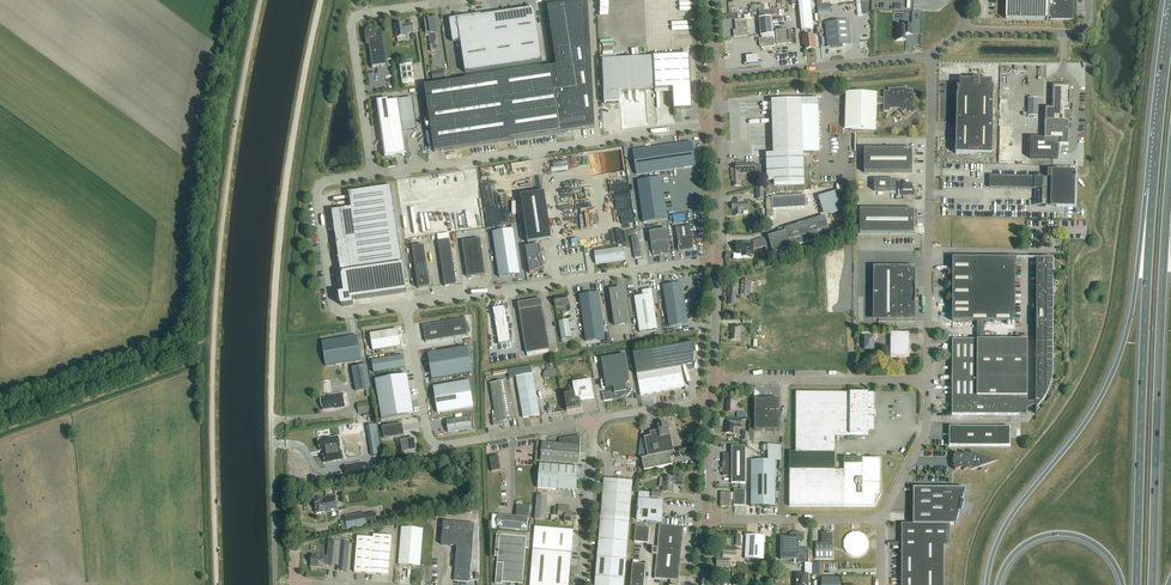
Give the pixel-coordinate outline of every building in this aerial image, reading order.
[(648,37),(646,0),(621,0),(623,38),(648,37)] [(811,7),(810,0),(799,1),(799,9),(802,31),(814,30),(811,7)] [(1006,19),(1047,20),(1047,21),(1051,21),(1051,19),(1071,20),(1072,0),(1006,0),(1006,19)] [(551,26),(557,67),(425,87),(435,152),(595,128),(592,62),(588,1),(564,5),(567,23),(552,26),(551,26)] [(832,11),(832,4),(819,4),(819,12),(832,11)] [(449,19),(453,43),(461,41),(465,73),(542,62),(534,9),(481,17),(481,15),(449,19)] [(775,46),(773,33),(772,17),(759,19),(761,36),(762,36),(762,39),(759,40),(760,47),(762,48),(775,47),(775,46)] [(431,20),(431,19),(424,20),(426,35),(431,34),(432,42),(429,42),(431,52),(441,50),(438,32),(436,33),(434,19),(431,20)] [(734,38),(748,36),(747,20),(735,21),(736,31),(734,31),(734,38)] [(849,21),(837,22),(825,23),(828,48),(852,45),(849,21)] [(406,37),(406,33),(414,32),(412,24),(405,25),(404,23),(395,24),(397,38),(406,37)] [(913,35),(913,25),(904,25),(904,27),(897,27),(897,41),(906,42),(906,36),(908,35),(913,35)] [(365,37),(368,39),(372,68),(373,68),(373,67),(387,65),(387,66),(388,66),(383,36),(375,37),(376,35),(376,31),(372,28),(368,29),(365,32),(365,37)] [(773,33),(775,46),(777,45),(777,46),(781,46),(792,45),(790,30),(779,31),(776,32),(773,33)] [(807,50),(816,49),(814,36),(803,37),(804,46),(806,45),(807,50)] [(693,109),(691,55),(655,57),(656,90),(674,89),(675,110),(693,109)] [(759,55),(747,55),(748,57),(748,61),(748,63),(759,63),(759,60),(759,56),(759,55)] [(620,99),(620,92),(654,90),(652,58),(602,61),(604,93),(605,104),(620,103),(620,99)] [(413,64),(401,65),(404,83),(416,81),(413,64)] [(444,71),(432,72),(433,79),(445,78),(444,71)] [(994,90),(995,89),(994,89),(993,89),(993,81),(960,81),(959,88),(958,88),(957,88),(958,89),(958,90),(958,92),(958,93),(958,94),(957,94),(956,155),(993,156),(994,95),(993,95),(993,94),(993,93),(994,92),(994,91),(994,90)] [(1030,138),(1030,159),(1058,159),(1060,145),(1068,145),(1069,121),(1064,121),(1065,110),(1070,110),(1070,87),(1054,87),(1053,108),(1045,108),(1045,139),(1030,138)] [(876,130),(877,105),(884,105),(884,112),(891,112),(891,110),(900,110),(903,113),(903,114),(915,103),(916,95),(914,95),(914,90),(908,90),(908,88),(888,90),(889,92),(884,92),(884,99),(877,99),(878,94),(846,93),(845,129),(876,130)] [(388,99),(377,101),(385,157),(407,154),(399,100),(388,102),(388,99)] [(773,155),(766,155),(767,181),(774,181),(774,185),(804,185),(803,154),(814,153),(812,106),(819,106),(818,99),(772,101),(773,155)] [(1028,99),(1028,117),(1038,117),(1038,100),(1028,99)] [(633,151),(636,175),(696,166),(692,142),(633,151)] [(865,149),(865,173),(913,174),(913,149),(865,149)] [(734,187),(741,187),(741,173),(755,173),(755,163),(735,164),(736,169),(731,169),(731,176),(732,176),(732,181),(733,181),(734,187)] [(990,189),(1043,190),(1042,207),(1046,208),(1046,207),(1075,208),(1076,172),(1048,171),(1047,178),(990,177),(990,189)] [(637,181),(643,223),(667,219),(661,177),(637,181)] [(874,180),(874,191),(896,191),(896,180),(874,180)] [(849,184),(837,185),(837,193),(849,193),(849,184)] [(352,208),(333,211),(341,273),(343,273),(343,275),(341,275),(344,294),(339,294),(341,305),(341,306),(342,306),(343,307),(354,305),(353,300),(407,292),(392,186),(350,192),(352,208)] [(915,189),(913,189),(913,186),(903,186),(903,198),(915,198),(915,189)] [(534,246),(533,245),(533,242),(552,240),(544,192),(521,195),(528,243),(529,243),(530,247),(526,248),(530,274),(533,273),(544,271),(543,266),(542,266),(541,264),(544,263),(541,254),(540,245),(534,246)] [(740,211),(748,211),(748,201),(740,202),(740,199),(735,199),(735,202),(733,202),(733,203),(732,204),(732,210),(734,210),(735,216),(741,215),(740,211)] [(914,234),(914,210),(861,210),(860,234),(914,234)] [(736,250),(736,254),(742,254),(742,257),(750,257),(750,254),(753,254),(753,246),(758,247),(758,248),(765,246),(767,251),(772,249),(773,254),(831,236),(825,217),(787,229),(787,227),(779,230),(780,234),(764,239),(753,242),(753,243),(738,243),(738,248),(736,250)] [(690,226),(675,228),(679,252),(694,250),(690,226)] [(513,229),(493,232),(499,278),(520,274),(513,229)] [(667,229),(649,232),(653,256),(671,253),(667,229)] [(642,258),(639,237),(632,238),(635,259),(642,258)] [(480,239),(462,242),(467,277),(486,275),(480,239)] [(450,240),(438,242),(445,287),(457,285),(450,240)] [(424,246),(412,248),(419,289),(430,287),(424,246)] [(624,248),(594,252),(596,264),(626,260),(624,248)] [(787,259),(784,250),(773,254),(776,263),(787,259)] [(978,323),(978,338),(985,338),(985,323),(1015,323),(1015,259),(953,259),(953,323),(978,323)] [(1053,376),(1054,370),(1054,260),(1037,259),(1036,416),(1037,416),(1038,409),(1043,402),(1047,396),(1050,389),(1052,383),(1053,376)] [(874,267),(874,294),(874,321),(916,321),(916,297),(918,297),(918,291),(916,291),(916,267),(874,267)] [(750,296),(752,281),(742,280),(741,295),(750,296)] [(663,286),(664,292),(669,328),(688,325),(683,292),(682,283),(663,286)] [(728,287),(728,292),(727,296),(729,296),(729,305),(736,305),(738,288),(728,287)] [(621,288),(609,290),(614,326),(626,324),(621,288)] [(652,290),(642,291),(643,296),(634,297),(640,333),(657,330),(652,290)] [(586,342),(605,339),(598,293),(579,295),(586,342)] [(567,297),(556,298),(557,307),(568,305),(567,297)] [(550,349),(542,300),(519,303),(526,353),(550,349)] [(499,343),(511,341),(505,306),(494,308),(499,343)] [(424,325),(426,342),(469,335),(466,318),(424,325)] [(560,321),(563,339),(573,337),(570,320),(560,321)] [(740,340),(740,326),(731,325),(730,333),(732,333),(731,340),(740,340)] [(399,329),(371,333),(373,350),(401,345),(399,329)] [(865,340),(865,351),(874,351),(874,339),(871,338),(871,334),(862,334),(862,340),(865,340)] [(891,358),(909,358),(910,334),(891,334),(891,358)] [(362,360),(358,336),(322,342),(326,366),(362,360)] [(978,338),(978,342),(953,341),(952,416),(1027,417),(1028,342),(985,342),(985,338),(978,338)] [(695,345),(633,355),(640,397),(684,389),(681,367),(687,366),(687,370),(693,369),(695,345)] [(468,347),(428,353),(432,379),(472,373),(468,347)] [(374,372),(406,367),(404,355),(372,360),(374,372)] [(625,355),(601,359),(606,389),(614,387),(615,393),(611,393),(611,392),(603,393),(604,401),(613,400),(613,399),(616,399),(617,399),(618,399),(619,399),(619,398),(620,398),(621,398),(622,397),(623,397),(623,396),(624,395),(625,395),(628,397),(633,390),(626,385),(629,380),(625,355)] [(367,364),(352,366),(356,390),(371,388),(367,364)] [(556,369),(545,371),(543,375),(544,379),(557,376),(556,369)] [(382,418),(414,413),(407,374),(375,379),(382,418)] [(533,374),(524,376),(521,376),(526,405),(522,406),(524,418),(540,416),(533,374)] [(573,384),(574,395),(564,396),(567,413),(581,410),(580,401),(594,399),(591,380),(573,384)] [(469,381),(433,387),(438,413),(474,407),(469,381)] [(506,381),(490,384),(496,416),(492,416),(494,426),(501,425),(501,422),(513,420),(512,415),(510,404),(506,381)] [(343,393),(320,396),(323,411),(345,407),(343,393)] [(790,451),(790,471),(835,471),(835,436),(868,436),(868,430),(874,430),(875,394),(796,393),(796,451),(790,451)] [(781,419),(782,413),(779,413),(779,400),(755,400),(755,431),(779,431),(779,419),(781,419)] [(370,412),(369,401),(357,403),(359,414),(370,412)] [(738,406),(738,402),(728,401),(727,413),(735,413),(736,406),(738,406)] [(470,416),(446,420),(448,432),(472,428),(470,416)] [(738,420),(738,424),(734,424),(734,425),(726,425),(726,434),(733,434),(734,428),(742,428),(742,420),(738,420)] [(379,423),(369,424),(372,455),(382,454),(379,423)] [(405,435),(403,424),(383,427),(385,438),(405,435)] [(646,458),(646,459),(667,454),(664,438),(670,436),(667,424),(658,426),(660,434),(644,438),(647,450),(643,451),(645,459),(646,458)] [(1011,429),(950,429),(950,447),(1011,447),(1011,429)] [(560,439),(559,444),(580,446),(581,437),(580,435),(560,439)] [(320,440),(319,441),(321,451),(325,450),(325,454),(324,455),(325,462),(343,459),(342,451),(340,451),(339,447),(340,447),(339,443),(338,437),(324,439),(323,439),(321,439),(320,440)] [(417,450),(415,438),(401,440),(403,452),(417,450)] [(580,446),(559,444),(542,442),(541,460),(579,464),(581,446),(580,446)] [(751,508),(752,508),(763,508),(765,508),(765,510),(769,510),(769,508),(775,508),(775,462),(781,462),(781,446),(764,446),(763,452),(768,453),(768,462),(751,462),(751,508)] [(732,455),(723,455),(723,477),(731,477),(731,484),(745,484),(746,448),(732,448),(732,455)] [(642,460),(645,470),(672,464),(669,453),(667,454),(646,459),(646,458),(645,459),(642,460)] [(956,472),(963,470),(964,473),(972,470),(972,471),(992,464),(973,457),(972,458),(964,455),(963,458),(956,455),(954,459),(955,460),(955,462),(955,465),(956,467),(954,468),(956,472)] [(492,471),(501,470),(499,456),(490,457),(492,471)] [(789,507),(844,508),(875,508),(881,496),(881,460),(844,460),(844,471),(835,471),(790,471),(789,507)] [(363,463),(345,466),(347,476),(365,472),(363,463)] [(540,464),(540,472),(538,488),(577,491),(579,467),(540,464)] [(675,478),(664,477),(663,492),(674,493),(674,485),(682,486),(683,479),(675,478)] [(602,517),(596,584),(624,584),(630,519),(633,481),(605,479),(602,517)] [(902,526),(902,569),(901,584),(944,584),(944,569),(944,545),(950,545),(950,526),(956,527),(959,514),(962,515),(965,503),(963,502),(966,490),(914,490),(913,526),(902,526)] [(734,494),(730,494),(730,493),(721,493),(720,508),(730,508),(730,505),(734,505),(734,507),(745,507),(745,491),(734,491),(734,494)] [(640,493),(637,521),(662,523),(664,503),(650,501),(650,494),(640,493)] [(326,513),(340,511),(337,496),(323,499),(315,500),(317,514),(326,513)] [(547,497),(537,496),(535,521),(545,521),(547,497)] [(559,506),(558,516),(566,517),(565,523),(566,523),(574,524),(575,515),(575,514),(569,513),(569,507),(570,506),(559,505),(559,506)] [(364,512),(345,516),(347,529),(367,525),(364,512)] [(527,530),(528,518),(498,515),(497,527),(527,530)] [(443,546),(457,546),(456,568),(455,569),(454,582),(469,583),(474,525),(445,522),(443,546)] [(658,549),(653,549),(653,552),(653,555),(657,556),(655,579),(670,581),(670,584),(678,584),(678,581),(679,582),(684,528),(660,526),(658,549)] [(567,551),(572,551),(574,530),(535,527),(534,548),(567,551)] [(637,527),(635,543),(649,544),(650,528),(637,527)] [(423,530),(402,528),(399,565),(420,567),(423,530)] [(510,583),(518,584),(526,584),(527,577),(524,577),(523,577),(524,556),(525,548),(529,548),(530,534),(526,533),(524,533),(514,533),(498,531),(498,536),(496,535),(494,556),(495,556),(498,556),(497,571),(496,574),(496,583),(502,584),(502,583),(510,583)] [(816,559),(833,559),(833,532),(822,532),(822,543),(816,543),(816,559)] [(790,536),(790,537),(787,537),(787,539),(780,539),(780,559),(794,559),(794,562),(809,562),(809,548),(799,548),(799,543),(800,543),(800,534),(793,534),(792,534),(790,536)] [(865,537),(859,534),(853,534),(847,537),(844,543),(844,549),(847,555),(853,558),(859,558),(865,555),(868,549),(868,543),(865,537)] [(745,535),(743,559),(761,561),(763,537),(745,535)] [(389,576),(391,549),(392,537),(374,536),(373,539),(371,575),(389,576)] [(341,538),(335,537),(329,537),(329,542),(327,557),(324,557),(324,556),(312,555),(311,565),(317,566),(316,567),(323,568),(324,563),(327,563),(327,565),(338,566),(337,571),(347,572),(350,542),(341,541),(341,538)] [(371,575),(373,539),(357,537),(355,573),(371,575)] [(572,551),(567,551),(534,548),(531,584),(569,584),(572,551)] [(736,560),(736,553),(724,552),(723,559),(717,559),(717,566),(730,567),(731,560),(736,560)] [(814,575),(824,575),(824,563),(814,563),(814,575)] [(631,584),(645,584),(646,566),(633,565),(631,584)] [(808,576),(797,576),(796,584),(808,584),(808,576)]
